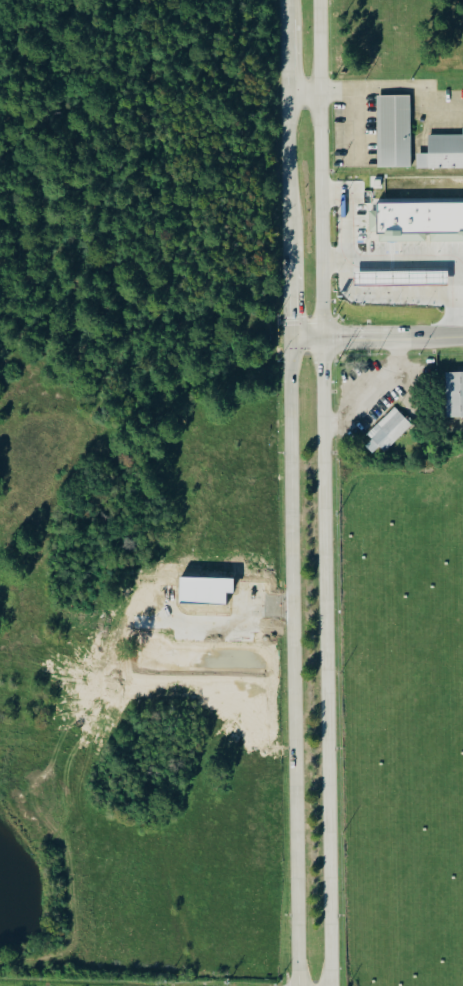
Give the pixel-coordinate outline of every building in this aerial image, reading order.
[(377,95),(378,167),(412,166),(411,94),(377,95)] [(462,168),(462,134),(428,134),(428,153),(417,153),(417,168),(462,168)] [(380,241),(462,240),(462,201),(379,202),(380,241)] [(357,272),(357,303),(383,302),(383,304),(421,304),(421,296),(423,296),(423,285),(448,284),(448,270),(357,272)] [(445,372),(446,417),(462,417),(462,371),(445,372)] [(366,446),(373,453),(379,446),(386,453),(412,423),(394,406),(368,435),(372,439),(366,446)]
